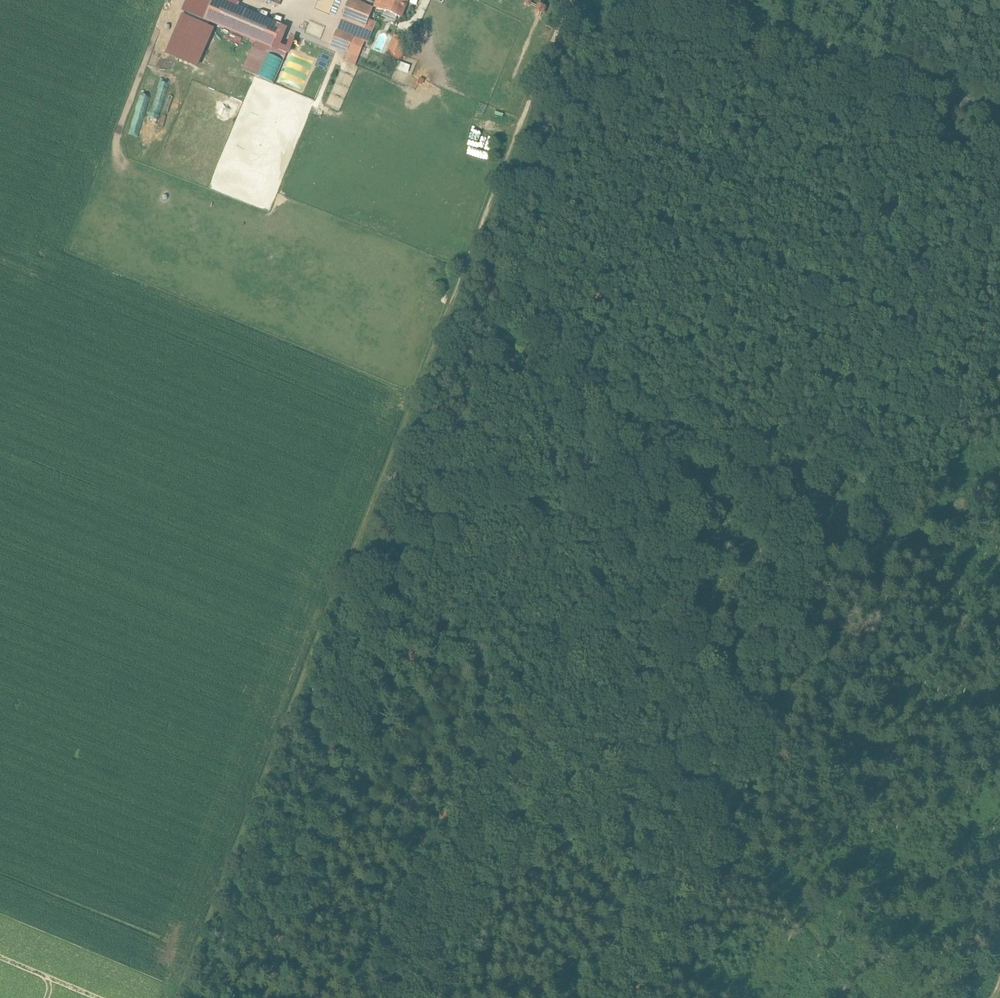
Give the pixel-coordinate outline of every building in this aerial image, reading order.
[(220,0),(213,0),(205,20),(271,48),(281,25),(220,0)] [(350,1),(350,0),(349,0),(341,20),(364,29),(372,10),(350,1)] [(384,1),(381,10),(400,18),(407,0),(383,0),(384,1)] [(536,2),(533,10),(542,13),(545,6),(536,2)] [(196,67),(212,27),(178,14),(163,54),(196,67)] [(408,72),(409,64),(400,62),(398,70),(408,72)]
